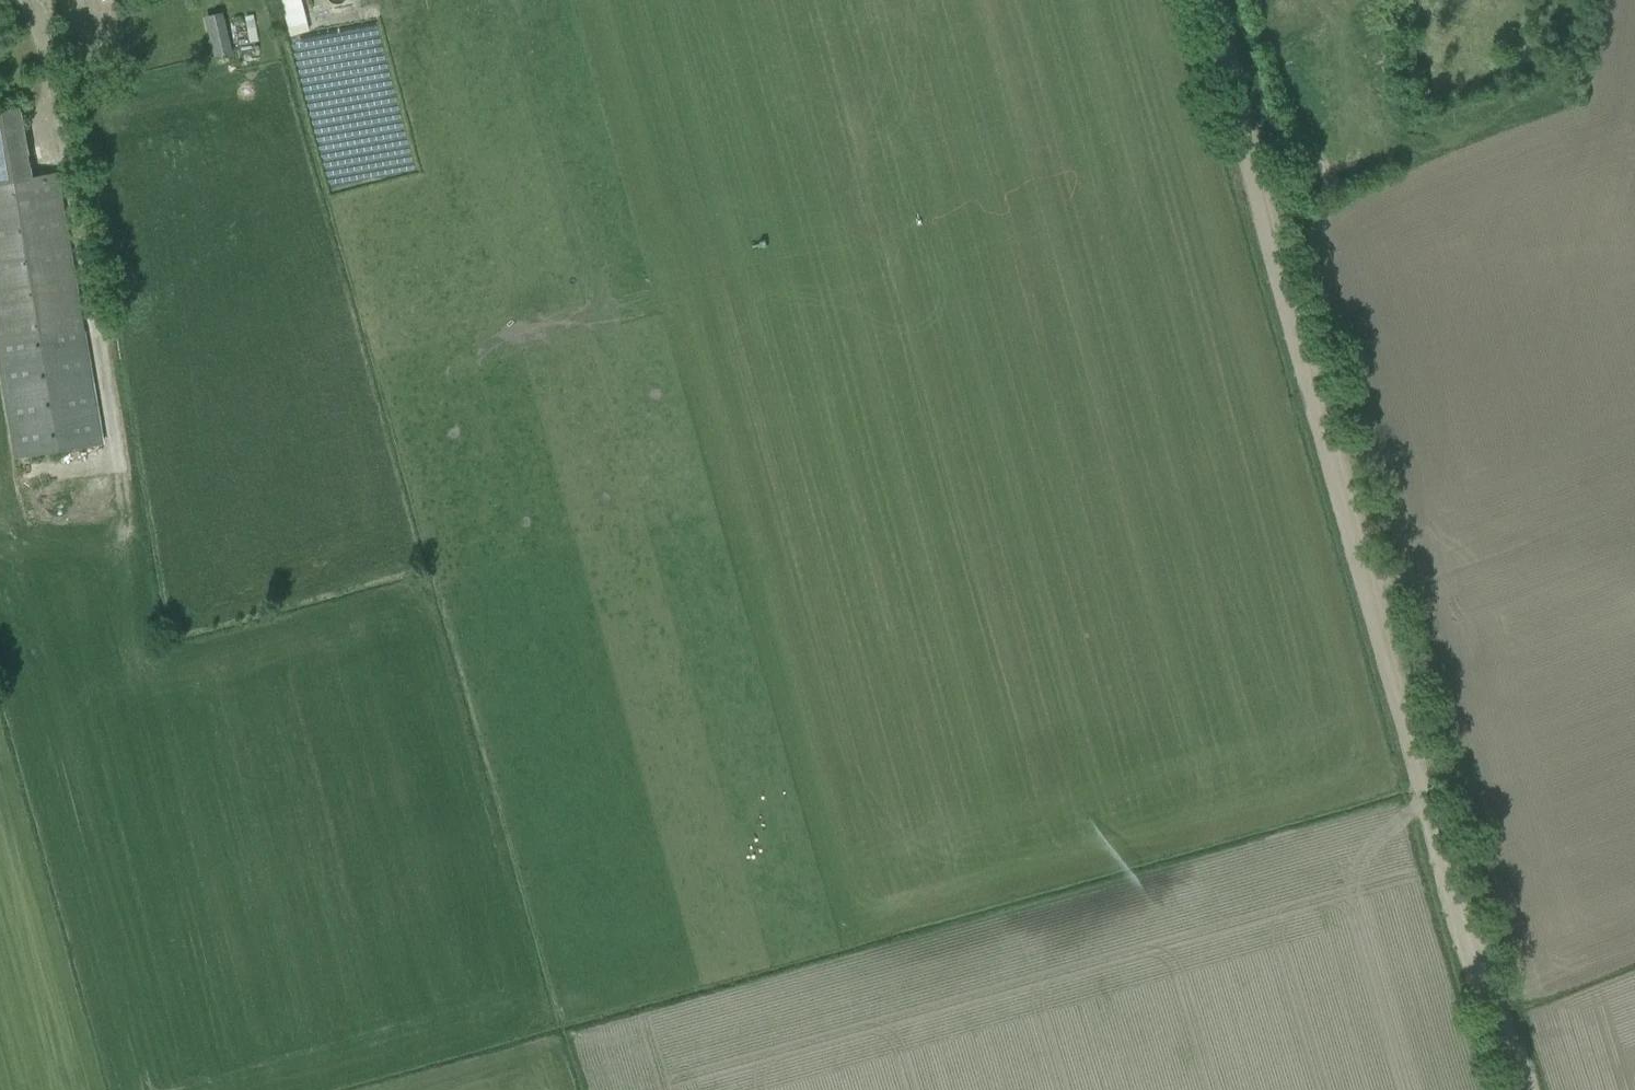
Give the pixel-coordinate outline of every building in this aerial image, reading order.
[(17,10),(12,0),(0,0),(0,20),(17,10)] [(303,7),(284,12),(290,32),(309,27),(303,7)] [(220,15),(206,18),(216,58),(230,54),(220,15)] [(14,458),(100,444),(54,175),(28,180),(16,109),(0,112),(0,377),(14,458)]
